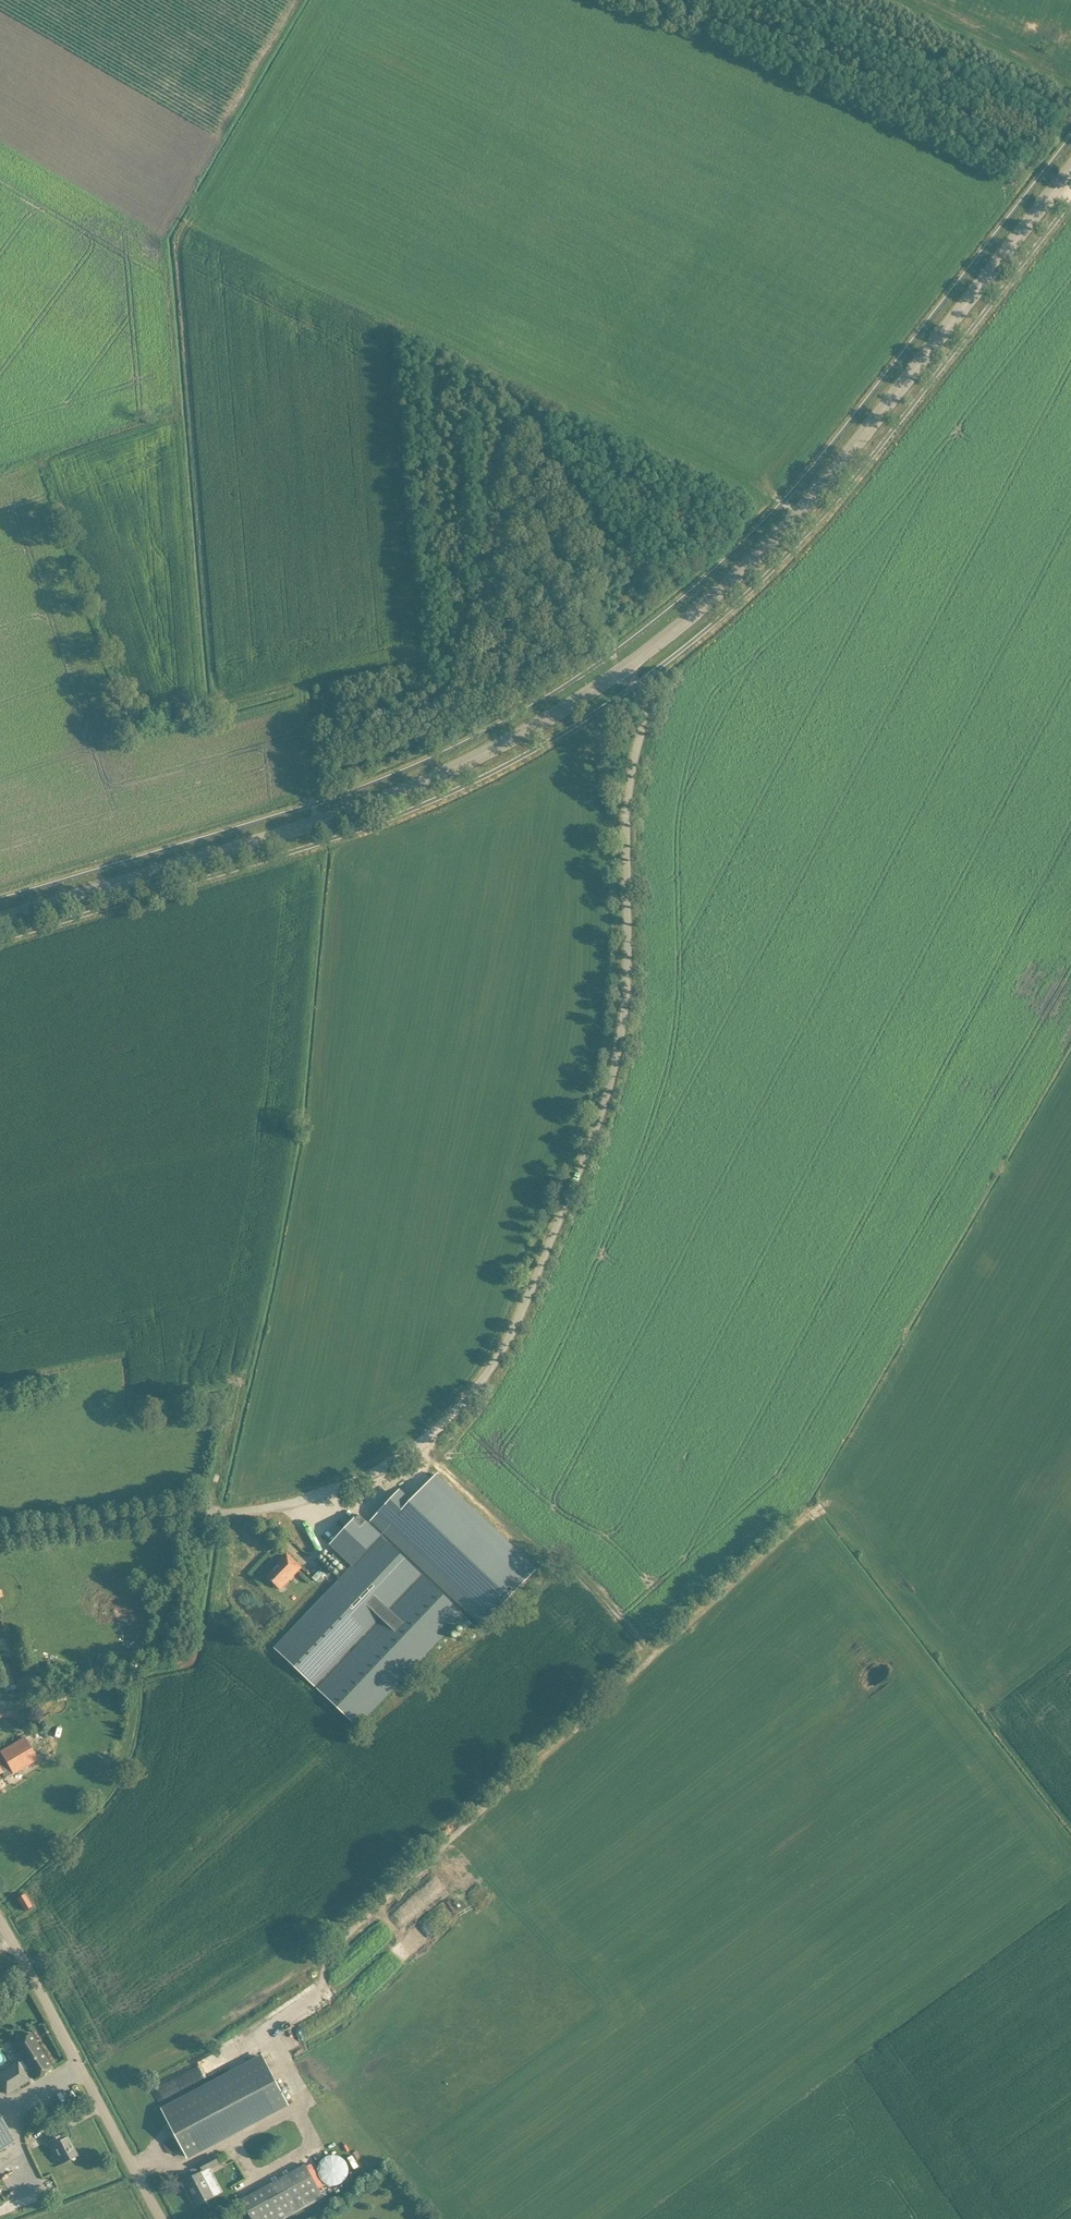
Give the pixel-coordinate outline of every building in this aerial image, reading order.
[(390,1500),(368,1524),(463,1615),(479,1630),(537,1569),(437,1474),(402,1511),(390,1500)] [(352,1566),(274,1648),(358,1727),(463,1615),(368,1524),(359,1515),(330,1545),(337,1551),(332,1556),(339,1562),(343,1558),(352,1566)] [(279,1565),(267,1577),(277,1587),(281,1582),(284,1585),(298,1571),(293,1566),(296,1563),(287,1554),(278,1563),(279,1565)] [(25,1737),(1,1751),(0,1750),(0,1774),(2,1773),(5,1778),(12,1773),(13,1774),(22,1768),(38,1759),(25,1737)] [(24,1911),(32,1907),(24,1894),(17,1899),(24,1911)] [(12,2045),(22,2061),(28,2072),(34,2081),(53,2068),(31,2033),(12,2045)] [(187,2157),(288,2104),(263,2057),(162,2110),(187,2157)] [(28,2072),(22,2061),(19,2063),(18,2061),(0,2072),(0,2086),(6,2095),(30,2080),(26,2074),(28,2072)] [(153,2087),(160,2101),(166,2098),(158,2084),(153,2087)] [(14,2142),(0,2120),(0,2150),(14,2142)] [(48,2141),(61,2165),(77,2156),(67,2136),(62,2139),(60,2135),(52,2139),(48,2141)] [(203,2173),(220,2164),(214,2153),(198,2162),(203,2173)] [(348,2171),(348,2169),(348,2167),(347,2165),(347,2163),(345,2161),(344,2160),(342,2158),(340,2157),(338,2156),(336,2155),(333,2155),(331,2155),(329,2156),(327,2156),(325,2157),(323,2158),(322,2160),(321,2161),(320,2163),(319,2165),(318,2167),(318,2169),(318,2172),(318,2174),(319,2176),(320,2178),(321,2180),(323,2182),(324,2183),(326,2184),(328,2185),(330,2185),(332,2186),(334,2186),(336,2185),(338,2185),(340,2184),(342,2183),(344,2181),(346,2179),(347,2177),(348,2175),(348,2173),(348,2171)] [(241,2200),(246,2210),(252,2218),(284,2218),(324,2197),(319,2187),(312,2175),(306,2164),(298,2169),(251,2195),(241,2200)] [(198,2205),(207,2200),(215,2196),(203,2172),(185,2181),(198,2205)]
